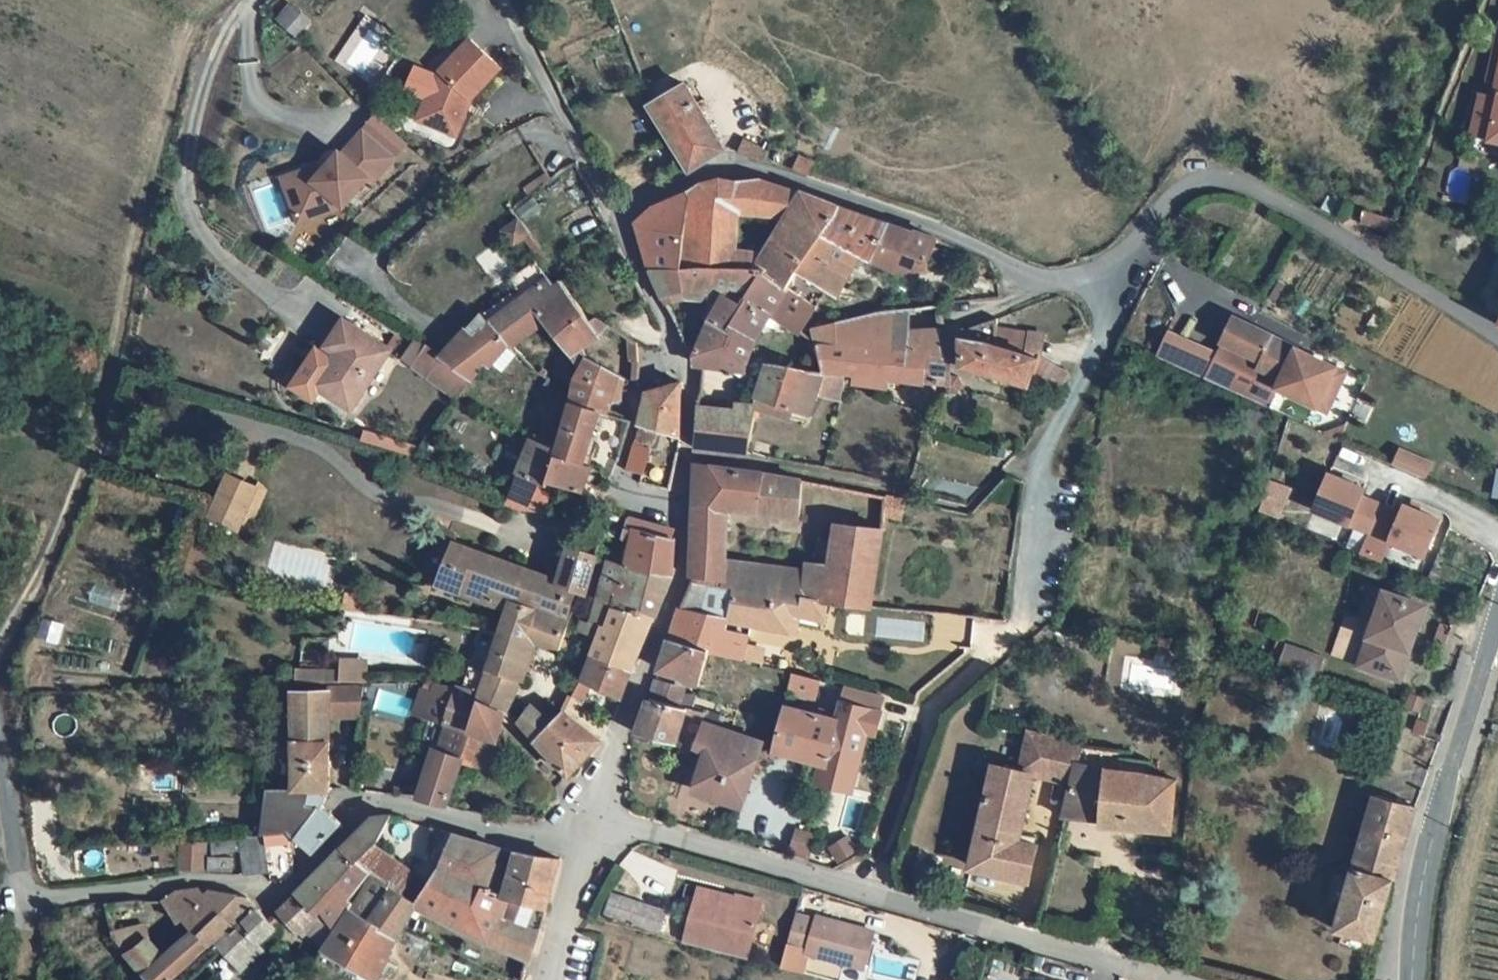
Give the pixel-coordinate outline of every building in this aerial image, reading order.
[(464,140),(493,54),(452,40),(441,73),(410,63),(401,89),(420,95),(411,122),(464,140)] [(640,107),(679,172),(716,150),(700,124),(710,124),(710,110),(691,109),(677,87),(640,107)] [(274,176),(293,230),(336,215),(364,185),(374,182),(406,148),(403,141),(376,115),(368,118),(341,146),(333,149),(324,159),(274,176)] [(734,137),(729,154),(751,162),(756,145),(734,137)] [(826,286),(833,289),(857,257),(894,274),(928,268),(936,241),(912,231),(910,235),(757,181),(754,185),(722,177),(676,199),(647,209),(629,226),(657,294),(677,284),(720,301),(693,351),(693,363),(713,363),(737,363),(745,340),(765,311),(794,327),(826,286)] [(1397,221),(1362,206),(1353,227),(1388,241),(1397,221)] [(1412,248),(1398,241),(1393,253),(1407,260),(1412,248)] [(547,288),(527,263),(505,281),(512,290),(482,314),(479,311),(436,361),(419,350),(405,372),(450,402),(465,381),(496,347),(499,351),(504,346),(507,350),(540,325),(578,372),(571,389),(555,454),(525,444),(503,509),(537,515),(546,489),(566,495),(562,507),(575,512),(587,473),(576,470),(594,417),(602,419),(606,405),(622,399),(634,381),(588,361),(577,349),(592,339),(604,324),(595,318),(589,322),(556,282),(547,288)] [(873,317),(811,330),(818,366),(859,373),(859,384),(889,390),(890,379),(952,392),(950,364),(965,359),(967,370),(1061,396),(1073,376),(1040,362),(1030,360),(1030,336),(998,333),(996,323),(964,336),(909,336),(911,317),(873,317)] [(385,352),(339,319),(320,345),(335,356),(313,388),(343,410),(385,352)] [(1340,372),(1240,325),(1229,348),(1266,365),(1263,372),(1287,384),(1283,393),(1322,411),(1340,372)] [(694,426),(694,451),(744,456),(752,408),(806,414),(818,366),(765,358),(753,405),(735,403),(735,431),(694,426)] [(678,384),(643,392),(641,427),(636,444),(659,448),(662,431),(677,433),(678,384)] [(1273,393),(1268,406),(1302,419),(1307,406),(1273,393)] [(1426,478),(1433,460),(1397,446),(1390,464),(1426,478)] [(397,451),(387,447),(385,455),(395,459),(397,451)] [(885,532),(841,525),(834,562),(802,558),(799,574),(725,562),(731,505),(795,514),(801,480),(741,468),(693,465),(685,583),(656,671),(698,682),(706,653),(742,663),(748,637),(724,633),(725,620),(789,629),(790,624),(824,628),(828,599),(869,605),(885,532)] [(203,520),(237,534),(245,516),(254,520),(267,490),(223,472),(203,520)] [(1423,559),(1439,517),(1321,473),(1307,512),(1352,529),(1345,548),(1381,561),(1387,546),(1423,559)] [(1264,480),(1258,512),(1282,517),(1288,484),(1264,480)] [(907,502),(891,499),(888,517),(903,520),(907,502)] [(669,539),(670,530),(611,511),(604,533),(633,542),(626,566),(608,560),(583,633),(596,637),(580,686),(619,701),(639,636),(645,638),(654,616),(669,575),(676,542),(669,539)] [(581,595),(592,561),(565,552),(550,588),(449,542),(451,537),(441,533),(437,543),(445,546),(433,579),(502,611),(471,697),(432,678),(417,711),(444,719),(436,744),(431,744),(417,792),(442,799),(456,750),(486,759),(500,709),(502,710),(521,679),(530,646),(553,653),(571,593),(581,595)] [(1415,604),(1383,593),(1358,667),(1399,680),(1414,636),(1405,633),(1415,604)] [(876,619),(875,638),(923,639),(924,620),(876,619)] [(1325,659),(1285,646),(1279,663),(1319,676),(1325,659)] [(818,682),(791,675),(787,691),(814,698),(818,682)] [(331,693),(331,680),(311,681),(311,693),(331,693)] [(648,699),(688,709),(692,691),(652,681),(648,699)] [(353,713),(353,692),(335,692),(335,697),(339,697),(340,713),(353,713)] [(583,701),(572,695),(565,707),(577,713),(583,701)] [(327,795),(322,697),(281,699),(285,793),(264,793),(254,838),(236,839),(239,875),(262,873),(263,885),(277,884),(285,877),(282,840),(305,857),(333,828),(313,812),(327,795)] [(1426,701),(1413,697),(1409,709),(1421,714),(1426,701)] [(702,716),(647,701),(633,740),(678,751),(675,763),(687,765),(692,750),(703,754),(693,789),(710,795),(708,804),(742,815),(762,748),(698,730),(702,716)] [(848,792),(864,730),(782,707),(771,750),(823,764),(818,785),(848,792)] [(598,736),(558,714),(549,725),(528,709),(515,726),(567,771),(598,736)] [(1493,723),(1488,741),(1497,744),(1497,725),(1493,723)] [(974,870),(1029,885),(1037,849),(1019,845),(1034,776),(1074,785),(1068,814),(1132,824),(1132,828),(1173,834),(1176,784),(1147,777),(1149,767),(1116,761),(1118,754),(1031,734),(1023,774),(995,767),(974,870)] [(1413,809),(1373,797),(1333,931),(1373,943),(1413,809)] [(530,957),(554,866),(512,854),(505,881),(485,873),(494,849),(445,834),(424,883),(371,854),(371,849),(383,820),(372,819),(366,821),(272,914),(301,936),(305,931),(332,951),(328,956),(363,974),(367,965),(382,977),(414,907),(523,967),(524,962),(530,957)] [(792,832),(793,857),(808,856),(807,831),(792,832)] [(827,846),(836,863),(858,851),(849,834),(827,846)] [(150,842),(151,867),(204,865),(203,839),(150,842)] [(232,860),(209,858),(208,871),(230,873),(232,860)] [(241,901),(195,890),(167,893),(157,903),(170,923),(177,923),(185,933),(157,958),(137,938),(137,929),(106,936),(146,979),(178,979),(215,947),(243,976),(263,957),(257,951),(271,929),(241,901)] [(659,934),(667,911),(609,890),(601,913),(659,934)] [(762,910),(699,894),(688,937),(750,953),(762,910)] [(814,923),(793,918),(786,947),(807,952),(806,956),(843,965),(844,960),(864,965),(872,932),(815,919),(814,923)]
